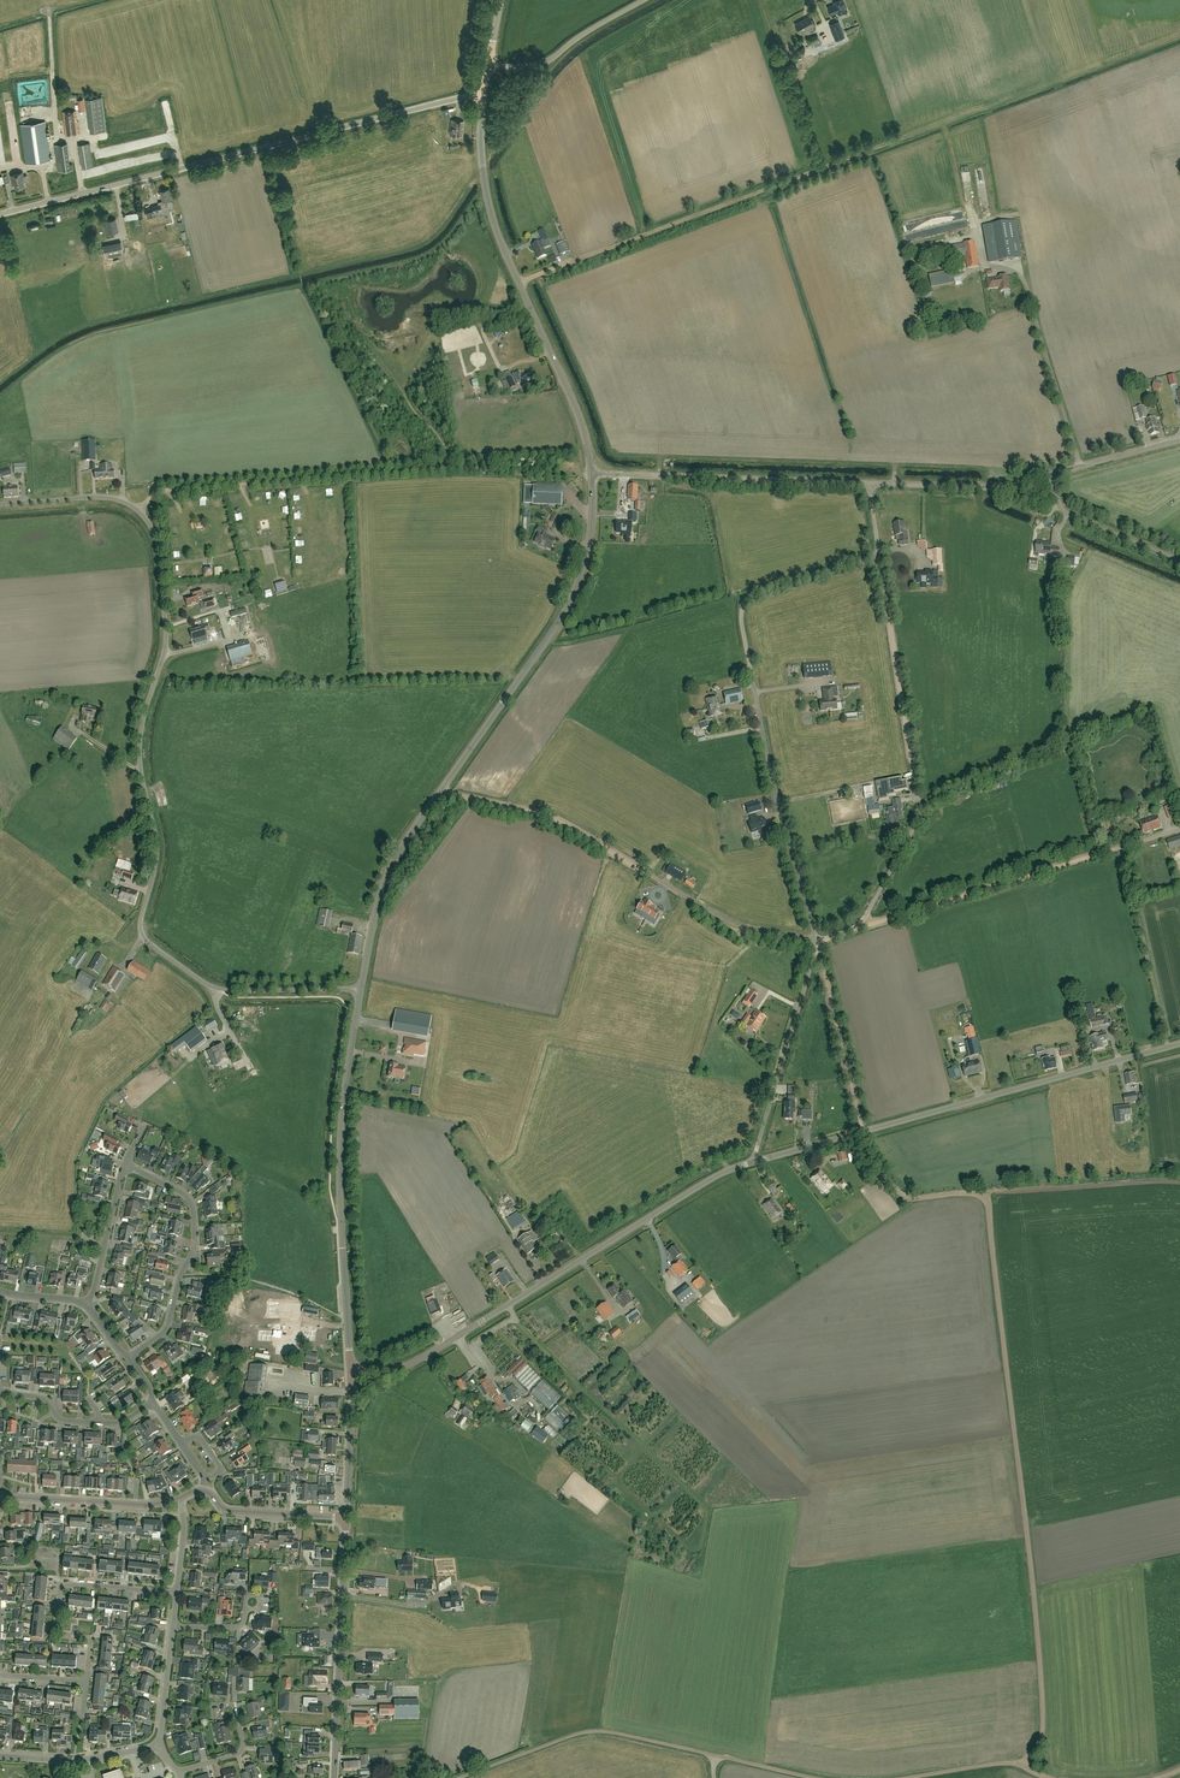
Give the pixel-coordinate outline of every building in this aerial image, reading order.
[(829,8),(831,15),(839,12),(839,14),(848,11),(843,0),(841,0),(835,2),(836,5),(829,8)] [(808,30),(816,26),(810,16),(803,20),(808,30)] [(808,30),(803,20),(795,25),(800,34),(808,30)] [(836,41),(845,37),(838,21),(830,25),(836,41)] [(842,25),(846,32),(852,29),(848,22),(842,25)] [(811,46),(814,44),(820,42),(817,36),(808,39),(811,46)] [(90,133),(106,131),(102,97),(87,99),(90,133)] [(65,136),(78,134),(76,111),(63,113),(65,136)] [(462,137),(464,122),(451,120),(449,136),(462,137)] [(26,164),(51,161),(45,122),(20,125),(26,164)] [(960,134),(950,138),(956,152),(961,150),(959,145),(964,143),(960,134)] [(58,172),(73,170),(71,160),(69,160),(66,144),(54,145),(58,172)] [(22,178),(24,177),(22,172),(10,176),(12,182),(14,181),(16,189),(24,187),(22,178)] [(978,178),(979,190),(987,189),(986,177),(978,178)] [(152,207),(144,209),(146,215),(147,218),(147,219),(153,217),(152,214),(154,213),(154,212),(162,210),(168,208),(172,207),(170,200),(171,200),(168,189),(160,191),(163,201),(158,203),(159,205),(152,207)] [(138,219),(137,213),(124,215),(125,221),(138,219)] [(931,233),(947,235),(961,229),(962,225),(967,226),(967,220),(966,217),(961,219),(960,219),(954,221),(953,221),(950,222),(950,228),(947,229),(944,229),(931,233)] [(107,221),(108,225),(104,226),(106,238),(114,236),(113,233),(118,231),(115,219),(107,221)] [(1021,258),(1014,221),(984,226),(990,263),(1021,258)] [(549,240),(544,229),(538,231),(543,242),(549,240)] [(566,241),(556,245),(561,255),(570,251),(566,241)] [(967,269),(979,267),(975,241),(963,243),(951,245),(953,257),(965,255),(967,269)] [(121,242),(103,246),(106,258),(123,254),(121,242)] [(538,259),(546,255),(540,242),(532,245),(538,259)] [(954,275),(953,271),(953,270),(944,272),(947,284),(955,282),(954,275)] [(1010,290),(1008,276),(999,277),(999,278),(987,280),(989,289),(1000,287),(1001,291),(1010,290)] [(513,374),(516,380),(518,384),(523,382),(524,384),(533,380),(530,372),(525,375),(525,374),(520,376),(518,372),(513,374)] [(509,389),(516,387),(512,377),(506,380),(509,389)] [(1161,390),(1162,382),(1154,380),(1152,388),(1161,390)] [(1148,418),(1145,406),(1137,408),(1140,420),(1148,418)] [(1149,430),(1151,435),(1159,433),(1154,418),(1147,420),(1148,425),(1147,425),(1148,431),(1149,430)] [(83,461),(96,460),(95,440),(83,440),(83,461)] [(26,463),(14,464),(15,474),(26,473),(26,463)] [(96,479),(114,478),(114,470),(112,470),(111,464),(101,465),(101,471),(95,471),(96,479)] [(2,477),(10,475),(11,475),(10,469),(1,471),(0,471),(0,478),(2,477)] [(628,485),(628,500),(637,501),(637,486),(628,485)] [(4,498),(18,497),(17,486),(3,487),(4,498)] [(525,486),(524,503),(532,504),(532,505),(561,505),(562,487),(561,487),(546,486),(533,486),(525,486)] [(232,498),(237,502),(241,498),(236,493),(232,498)] [(234,513),(243,511),(241,504),(233,506),(234,513)] [(550,520),(555,522),(559,513),(554,511),(550,520)] [(636,521),(636,513),(630,513),(629,522),(616,521),(616,533),(621,533),(621,532),(631,532),(631,522),(632,522),(632,521),(636,521)] [(92,521),(87,522),(87,525),(89,534),(90,536),(95,536),(96,533),(94,523),(92,521)] [(900,545),(909,544),(907,533),(907,532),(905,533),(903,522),(895,523),(897,535),(900,535),(901,540),(899,540),(900,545)] [(231,524),(223,526),(225,533),(233,530),(231,524)] [(544,548),(545,547),(551,550),(555,540),(545,535),(548,529),(538,525),(535,531),(539,533),(535,542),(540,545),(539,546),(544,548)] [(249,537),(241,541),(244,546),(251,542),(249,537)] [(1051,547),(1052,543),(1037,541),(1036,552),(1050,554),(1050,556),(1059,557),(1060,548),(1051,547)] [(942,565),(942,561),(942,550),(933,550),(927,551),(927,557),(933,562),(934,565),(939,565),(942,565)] [(1075,566),(1075,557),(1068,556),(1067,565),(1075,566)] [(176,574),(181,579),(187,573),(182,569),(176,574)] [(917,582),(917,583),(937,584),(938,571),(929,571),(924,570),(924,573),(918,573),(918,576),(917,575),(915,577),(915,581),(917,582)] [(284,582),(275,585),(278,593),(287,591),(284,582)] [(201,589),(192,592),(193,596),(185,598),(188,606),(199,603),(198,597),(203,596),(201,589)] [(215,606),(213,599),(204,601),(206,609),(215,606)] [(206,632),(210,631),(208,624),(203,625),(204,626),(190,630),(193,640),(207,636),(206,632)] [(239,643),(239,645),(227,648),(231,660),(252,654),(248,642),(246,643),(245,641),(239,643)] [(830,662),(803,664),(804,678),(832,676),(830,662)] [(822,689),(824,700),(820,701),(821,711),(837,709),(836,699),(833,700),(833,696),(838,696),(837,687),(822,689)] [(726,705),(742,701),(740,690),(724,694),(726,705)] [(717,694),(706,698),(711,714),(722,711),(717,694)] [(96,717),(97,709),(83,706),(82,714),(81,721),(86,722),(87,715),(96,717)] [(49,712),(49,716),(55,717),(54,719),(66,722),(67,716),(49,712)] [(40,726),(41,720),(27,716),(25,722),(33,725),(33,724),(40,726)] [(699,723),(701,729),(710,727),(708,720),(704,721),(699,723)] [(69,750),(77,738),(61,727),(53,739),(69,750)] [(889,800),(889,797),(897,796),(896,792),(909,790),(907,779),(902,780),(902,776),(876,781),(879,801),(889,800)] [(865,799),(867,799),(868,805),(875,804),(874,798),(872,798),(870,786),(864,787),(865,795),(864,795),(865,799)] [(900,805),(901,804),(900,799),(892,800),(894,807),(888,808),(889,816),(887,816),(886,817),(888,826),(894,825),(892,816),(895,815),(896,817),(902,816),(900,805)] [(759,801),(745,805),(748,815),(762,811),(759,801)] [(869,814),(880,812),(879,804),(875,804),(868,805),(869,814)] [(1169,819),(1176,817),(1173,810),(1166,813),(1169,819)] [(1151,831),(1162,828),(1157,815),(1139,822),(1143,833),(1151,831)] [(766,827),(763,818),(748,822),(751,831),(751,833),(760,831),(761,833),(762,833),(763,839),(769,837),(768,833),(770,833),(768,827),(766,827)] [(1179,846),(1179,835),(1166,840),(1169,849),(1179,846)] [(681,881),(686,872),(671,863),(669,865),(666,864),(662,870),(681,881)] [(115,867),(114,871),(117,872),(117,875),(122,876),(132,879),(134,873),(130,872),(116,867),(115,867)] [(693,888),(696,884),(688,879),(685,883),(693,888)] [(134,904),(138,892),(122,888),(119,899),(134,904)] [(678,912),(677,893),(664,894),(665,913),(678,912)] [(640,901),(636,909),(643,913),(640,917),(648,921),(649,918),(655,921),(659,914),(657,913),(658,911),(650,906),(651,904),(643,900),(642,902),(640,901)] [(329,928),(332,912),(322,909),(318,926),(329,928)] [(352,933),(353,925),(343,922),(341,934),(347,935),(348,932),(352,933)] [(358,955),(362,936),(351,934),(348,953),(358,955)] [(84,948),(72,965),(71,966),(77,970),(90,952),(84,948)] [(98,974),(107,959),(97,953),(88,968),(98,974)] [(144,980),(150,971),(133,961),(128,970),(144,980)] [(114,991),(125,975),(113,967),(102,984),(114,991)] [(92,990),(97,980),(93,978),(90,983),(83,979),(86,974),(82,971),(76,981),(92,990)] [(750,1006),(757,995),(750,991),(743,1002),(750,1006)] [(107,1012),(113,1004),(105,999),(100,1007),(107,1012)] [(1087,1009),(1090,1020),(1092,1028),(1103,1025),(1104,1026),(1109,1024),(1107,1015),(1101,1016),(1101,1017),(1096,1018),(1094,1008),(1087,1009)] [(396,1009),(394,1021),(392,1028),(398,1029),(398,1032),(428,1038),(431,1016),(396,1009)] [(742,1022),(746,1024),(745,1026),(755,1033),(765,1018),(755,1011),(751,1016),(748,1014),(747,1014),(741,1021),(743,1022),(742,1022)] [(208,1032),(217,1026),(212,1018),(203,1024),(208,1032)] [(968,1032),(970,1038),(978,1036),(975,1025),(965,1028),(966,1033),(968,1032)] [(207,1041),(199,1030),(196,1027),(180,1038),(171,1046),(176,1053),(186,1046),(191,1053),(207,1041)] [(1102,1041),(1107,1040),(1106,1033),(1089,1037),(1090,1043),(1092,1042),(1094,1051),(1103,1049),(1101,1042),(1102,1041)] [(966,1040),(970,1056),(978,1055),(976,1050),(980,1049),(977,1037),(966,1040)] [(210,1051),(207,1052),(210,1059),(213,1058),(226,1052),(223,1044),(221,1040),(220,1040),(219,1038),(207,1044),(208,1046),(207,1046),(209,1050),(210,1051)] [(424,1056),(426,1042),(405,1038),(404,1044),(405,1044),(404,1049),(403,1049),(402,1054),(414,1056),(414,1054),(424,1056)] [(1037,1056),(1045,1055),(1043,1046),(1036,1047),(1037,1056)] [(213,1058),(210,1059),(213,1066),(216,1065),(218,1070),(219,1069),(220,1071),(232,1065),(231,1064),(232,1064),(230,1059),(229,1059),(226,1052),(213,1058)] [(1053,1069),(1058,1068),(1055,1058),(1050,1059),(1050,1057),(1042,1059),(1045,1071),(1053,1069)] [(982,1072),(979,1062),(963,1066),(965,1077),(982,1072)] [(397,1066),(397,1065),(390,1064),(388,1076),(395,1078),(395,1076),(403,1078),(405,1068),(397,1066)] [(1126,1085),(1136,1083),(1134,1071),(1124,1073),(1126,1085)] [(1125,1103),(1138,1101),(1136,1093),(1123,1095),(1125,1103)] [(789,1109),(795,1109),(795,1103),(795,1099),(795,1094),(787,1094),(787,1099),(788,1099),(788,1103),(784,1103),(784,1112),(789,1112),(789,1109)] [(1129,1107),(1116,1109),(1117,1122),(1124,1121),(1123,1114),(1130,1113),(1129,1107)] [(789,1112),(784,1112),(784,1119),(792,1119),(793,1113),(795,1113),(795,1109),(789,1109),(789,1112)] [(811,1111),(804,1111),(804,1117),(803,1117),(803,1119),(811,1120),(811,1111)] [(128,1133),(131,1126),(127,1123),(129,1120),(118,1114),(115,1120),(120,1123),(117,1128),(120,1130),(121,1129),(128,1133)] [(117,1154),(121,1147),(117,1145),(119,1140),(107,1134),(103,1140),(109,1143),(106,1149),(117,1154)] [(98,1141),(91,1143),(93,1149),(100,1147),(98,1141)] [(156,1148),(152,1154),(142,1149),(138,1157),(145,1161),(144,1161),(150,1164),(153,1158),(156,1159),(161,1150),(156,1148)] [(840,1161),(846,1159),(844,1152),(838,1153),(840,1161)] [(104,1161),(105,1157),(98,1155),(96,1161),(99,1161),(97,1166),(102,1168),(101,1173),(111,1175),(114,1163),(104,1161)] [(172,1159),(170,1160),(166,1157),(160,1169),(168,1173),(173,1164),(177,1166),(181,1158),(174,1155),(172,1159)] [(207,1167),(209,1166),(213,1161),(209,1159),(209,1160),(204,1165),(207,1167)] [(207,1185),(210,1181),(203,1174),(208,1168),(204,1165),(193,1178),(196,1181),(191,1187),(197,1192),(201,1187),(202,1188),(207,1185)] [(191,1179),(192,1176),(196,1169),(190,1166),(188,1170),(182,1167),(177,1177),(185,1181),(187,1177),(191,1179)] [(820,1171),(811,1179),(824,1193),(833,1185),(820,1171)] [(109,1183),(102,1181),(103,1177),(95,1175),(92,1187),(95,1188),(107,1191),(109,1183)] [(133,1191),(142,1193),(140,1198),(149,1200),(150,1192),(146,1191),(147,1186),(135,1183),(133,1191)] [(772,1195),(778,1191),(774,1184),(768,1187),(772,1195)] [(106,1198),(107,1191),(95,1188),(94,1195),(106,1198)] [(216,1211),(217,1210),(216,1207),(215,1206),(214,1203),(216,1202),(215,1196),(205,1198),(206,1202),(204,1203),(206,1210),(204,1210),(206,1216),(215,1215),(214,1211),(216,1211)] [(167,1197),(165,1204),(170,1205),(168,1212),(181,1214),(182,1206),(180,1206),(181,1201),(167,1197)] [(771,1218),(780,1211),(771,1198),(762,1205),(771,1218)] [(127,1205),(126,1209),(141,1212),(143,1206),(145,1206),(146,1201),(139,1200),(138,1203),(129,1201),(128,1205),(127,1205)] [(136,1220),(138,1212),(126,1209),(125,1213),(126,1213),(125,1217),(134,1219),(133,1224),(134,1224),(137,1225),(139,1226),(140,1220),(136,1220)] [(521,1210),(506,1219),(514,1231),(529,1222),(521,1210)] [(182,1225),(182,1223),(171,1220),(170,1227),(182,1230),(184,1226),(182,1225)] [(136,1230),(136,1229),(137,1225),(134,1224),(133,1228),(122,1226),(121,1234),(132,1236),(133,1232),(135,1232),(136,1231),(136,1230)] [(218,1237),(224,1237),(223,1232),(222,1232),(222,1229),(224,1229),(223,1225),(210,1225),(210,1230),(206,1230),(206,1238),(218,1237)] [(181,1236),(182,1230),(170,1227),(168,1234),(179,1237),(179,1235),(181,1236)] [(528,1253),(537,1248),(528,1233),(519,1239),(528,1253)] [(132,1236),(121,1234),(119,1241),(126,1243),(125,1247),(132,1249),(133,1244),(131,1244),(132,1236)] [(162,1247),(176,1250),(178,1244),(168,1241),(168,1238),(166,1237),(159,1235),(152,1234),(151,1237),(161,1239),(160,1240),(163,1241),(162,1247)] [(218,1237),(206,1238),(207,1245),(215,1245),(215,1249),(225,1249),(225,1244),(223,1244),(223,1242),(219,1242),(218,1237)] [(680,1277),(689,1270),(681,1261),(683,1259),(680,1255),(682,1253),(675,1245),(668,1251),(674,1259),(676,1258),(679,1261),(671,1267),(680,1277)] [(175,1256),(176,1250),(162,1247),(164,1248),(163,1254),(152,1251),(151,1255),(164,1258),(165,1254),(175,1256)] [(131,1254),(132,1250),(122,1248),(121,1252),(115,1251),(112,1263),(121,1266),(124,1253),(131,1254)] [(224,1258),(224,1252),(212,1252),(212,1256),(207,1256),(208,1267),(220,1266),(220,1258),(224,1258)] [(490,1265),(499,1259),(494,1252),(486,1258),(490,1265)] [(169,1263),(158,1261),(159,1257),(147,1254),(147,1258),(149,1258),(148,1264),(153,1265),(153,1264),(156,1265),(156,1268),(167,1271),(169,1263)] [(28,1255),(25,1267),(31,1268),(34,1256),(28,1255)] [(8,1282),(11,1270),(7,1269),(8,1266),(0,1264),(0,1277),(2,1277),(1,1281),(8,1282)] [(88,1269),(77,1267),(75,1275),(70,1274),(68,1286),(76,1288),(78,1279),(85,1280),(88,1269)] [(15,1271),(11,1270),(8,1282),(16,1284),(18,1277),(22,1278),(24,1269),(16,1268),(15,1271)] [(43,1277),(44,1270),(38,1268),(37,1274),(31,1272),(28,1284),(36,1286),(38,1276),(43,1277)] [(505,1287),(514,1281),(505,1268),(504,1269),(504,1270),(497,1275),(505,1287)] [(152,1277),(150,1284),(163,1287),(165,1278),(155,1276),(156,1272),(147,1270),(146,1276),(152,1277)] [(59,1284),(63,1285),(66,1273),(60,1271),(59,1275),(52,1274),(49,1285),(58,1287),(59,1284)] [(109,1273),(108,1280),(119,1283),(120,1279),(123,1279),(124,1273),(117,1271),(116,1275),(109,1273)] [(692,1284),(698,1290),(707,1281),(704,1277),(699,1281),(697,1279),(692,1284)] [(118,1287),(119,1283),(108,1280),(106,1287),(113,1289),(112,1294),(119,1295),(121,1288),(118,1287)] [(204,1294),(206,1284),(198,1282),(197,1288),(195,1289),(189,1287),(187,1296),(200,1299),(200,1296),(204,1294)] [(623,1308),(633,1302),(625,1290),(621,1293),(615,1285),(614,1284),(611,1285),(612,1287),(608,1290),(613,1298),(615,1296),(623,1308)] [(681,1303),(694,1294),(687,1285),(674,1294),(681,1303)] [(145,1293),(151,1294),(150,1299),(161,1302),(163,1294),(155,1292),(156,1288),(147,1286),(145,1293)] [(432,1315),(440,1312),(435,1300),(427,1303),(432,1315)] [(124,1305),(120,1307),(117,1302),(110,1307),(117,1317),(122,1313),(125,1317),(130,1313),(124,1305)] [(270,1302),(269,1315),(279,1315),(280,1302),(270,1302)] [(604,1320),(614,1314),(606,1302),(596,1308),(604,1320)] [(199,1315),(201,1306),(193,1304),(192,1308),(185,1307),(183,1311),(185,1312),(183,1320),(191,1323),(193,1313),(199,1315)] [(18,1318),(22,1319),(24,1309),(16,1307),(14,1315),(10,1314),(9,1322),(17,1324),(18,1318)] [(160,1309),(150,1307),(147,1319),(157,1322),(159,1314),(160,1309)] [(31,1311),(24,1309),(22,1319),(29,1321),(28,1326),(32,1327),(33,1319),(30,1318),(31,1311)] [(629,1322),(632,1320),(640,1315),(636,1310),(626,1317),(629,1322)] [(40,1322),(48,1324),(50,1312),(46,1311),(46,1312),(42,1311),(40,1320),(35,1319),(34,1326),(38,1327),(40,1322)] [(54,1313),(50,1312),(48,1324),(56,1326),(58,1314),(54,1314),(54,1313)] [(139,1318),(138,1318),(138,1317),(132,1313),(124,1317),(133,1324),(135,1327),(139,1325),(137,1322),(139,1318)] [(75,1327),(77,1316),(69,1314),(67,1324),(63,1323),(61,1330),(69,1332),(70,1327),(75,1327)] [(143,1327),(141,1328),(139,1325),(135,1327),(127,1333),(133,1340),(146,1331),(143,1327)] [(191,1334),(192,1328),(184,1326),(182,1332),(179,1331),(177,1340),(189,1342),(191,1334)] [(609,1334),(613,1338),(621,1332),(617,1327),(609,1334)] [(81,1339),(84,1342),(94,1335),(90,1329),(83,1333),(81,1330),(77,1332),(74,1336),(77,1341),(81,1339)] [(272,1331),(259,1330),(258,1340),(271,1341),(272,1331)] [(303,1330),(302,1340),(315,1341),(316,1331),(303,1330)] [(98,1342),(94,1335),(84,1342),(86,1346),(83,1348),(87,1354),(94,1350),(92,1346),(98,1342)] [(177,1359),(184,1354),(179,1347),(175,1350),(170,1343),(162,1348),(170,1359),(175,1356),(177,1359)] [(276,1344),(275,1354),(299,1355),(300,1345),(276,1344)] [(99,1364),(109,1357),(104,1350),(98,1354),(95,1350),(85,1357),(90,1363),(96,1360),(99,1364)] [(150,1372),(161,1364),(155,1356),(148,1361),(148,1360),(145,1362),(145,1363),(144,1363),(150,1372)] [(521,1358),(509,1370),(528,1390),(540,1378),(521,1358)] [(100,1376),(103,1374),(106,1379),(116,1372),(111,1365),(107,1367),(105,1364),(94,1372),(96,1375),(98,1374),(100,1376)] [(265,1385),(268,1367),(250,1364),(247,1382),(245,1381),(243,1399),(261,1401),(263,1384),(265,1385)] [(306,1365),(305,1371),(318,1373),(319,1367),(306,1365)] [(16,1383),(23,1383),(24,1372),(19,1371),(20,1367),(12,1367),(11,1375),(16,1375),(16,1383)] [(31,1367),(31,1369),(30,1370),(28,1370),(27,1369),(25,1369),(24,1369),(24,1372),(23,1383),(30,1383),(30,1376),(34,1376),(34,1367),(31,1367)] [(40,1386),(47,1387),(48,1375),(44,1375),(45,1370),(43,1369),(36,1369),(35,1378),(40,1378),(40,1386)] [(48,1375),(47,1387),(54,1387),(55,1378),(59,1378),(59,1370),(52,1370),(51,1375),(48,1375)] [(333,1385),(333,1373),(325,1373),(324,1385),(333,1385)] [(192,1382),(188,1376),(182,1379),(185,1385),(192,1382)] [(482,1380),(480,1381),(482,1385),(479,1386),(485,1396),(489,1394),(492,1398),(498,1394),(496,1390),(488,1377),(484,1379),(483,1378),(481,1379),(482,1380)] [(116,1392),(125,1385),(120,1378),(114,1383),(112,1379),(105,1384),(110,1390),(114,1388),(116,1392)] [(461,1379),(456,1382),(461,1390),(466,1387),(461,1379)] [(63,1403),(71,1403),(71,1391),(67,1391),(67,1387),(64,1387),(64,1384),(60,1384),(59,1394),(64,1394),(63,1403)] [(521,1397),(513,1385),(507,1389),(514,1399),(515,1401),(521,1397)] [(75,1392),(71,1391),(71,1403),(78,1404),(78,1395),(83,1395),(83,1388),(78,1388),(78,1389),(75,1389),(75,1392)] [(509,1402),(514,1399),(507,1389),(503,1391),(509,1402)] [(174,1411),(183,1404),(179,1397),(182,1395),(178,1390),(166,1398),(174,1411)] [(111,1399),(113,1403),(117,1400),(118,1399),(123,1406),(124,1405),(124,1406),(134,1399),(129,1392),(124,1395),(122,1392),(116,1396),(115,1396),(111,1399)] [(467,1397),(472,1400),(475,1394),(470,1392),(467,1397)] [(308,1408),(309,1396),(296,1394),(294,1406),(308,1408)] [(507,1409),(504,1403),(503,1403),(499,1395),(493,1398),(498,1406),(502,1412),(507,1409)] [(338,1409),(338,1399),(329,1399),(329,1397),(322,1397),(321,1409),(328,1409),(328,1408),(338,1409)] [(228,1407),(231,1411),(239,1406),(237,1403),(235,1403),(228,1407)] [(460,1412),(467,1417),(466,1418),(462,1415),(456,1423),(462,1427),(469,1419),(470,1420),(476,1411),(466,1403),(460,1412)] [(452,1407),(448,1413),(454,1417),(458,1411),(452,1407)] [(188,1431),(197,1424),(191,1414),(191,1413),(189,1409),(181,1414),(184,1418),(181,1419),(185,1425),(184,1425),(188,1431)] [(508,1415),(513,1420),(519,1414),(515,1409),(508,1415)] [(205,1429),(206,1431),(205,1431),(208,1436),(209,1435),(211,1438),(221,1431),(216,1424),(227,1417),(223,1412),(207,1423),(209,1427),(205,1429)] [(337,1427),(338,1418),(326,1417),(326,1421),(321,1421),(321,1425),(326,1425),(326,1426),(337,1427)] [(141,1435),(145,1432),(155,1425),(151,1420),(143,1426),(141,1423),(136,1426),(141,1435)] [(238,1425),(240,1429),(249,1423),(246,1420),(238,1425)] [(534,1428),(531,1426),(532,1425),(525,1420),(521,1426),(528,1431),(528,1430),(532,1432),(534,1428)] [(19,1438),(20,1430),(15,1430),(16,1422),(8,1421),(7,1433),(12,1433),(12,1437),(19,1438)] [(521,1428),(516,1424),(513,1427),(518,1431),(520,1432),(522,1429),(521,1428)] [(150,1437),(154,1434),(159,1431),(155,1425),(145,1432),(141,1435),(144,1439),(147,1443),(152,1440),(150,1437)] [(34,1443),(35,1435),(31,1435),(32,1426),(24,1426),(23,1437),(28,1438),(28,1443),(34,1443)] [(542,1444),(549,1436),(537,1427),(531,1435),(542,1444)] [(45,1442),(49,1442),(50,1431),(42,1430),(42,1438),(37,1438),(37,1447),(44,1448),(45,1442)] [(57,1431),(50,1431),(49,1442),(53,1443),(53,1448),(56,1448),(56,1451),(60,1451),(60,1448),(60,1447),(60,1440),(57,1439),(57,1431)] [(229,1439),(233,1436),(230,1431),(223,1436),(226,1440),(217,1445),(223,1454),(228,1451),(227,1450),(234,1446),(229,1439)] [(68,1444),(71,1444),(71,1432),(65,1432),(64,1439),(60,1439),(60,1440),(60,1447),(67,1447),(68,1444)] [(78,1433),(71,1432),(71,1444),(75,1444),(74,1448),(82,1448),(82,1440),(78,1440),(78,1433)] [(318,1441),(318,1432),(309,1432),(308,1441),(318,1441)] [(88,1444),(92,1445),(93,1434),(85,1433),(84,1448),(88,1448),(88,1444)] [(97,1450),(99,1450),(99,1459),(103,1459),(103,1445),(100,1445),(101,1434),(93,1434),(92,1445),(97,1445),(97,1450)] [(120,1453),(120,1444),(116,1444),(117,1435),(108,1435),(107,1447),(112,1447),(112,1453),(120,1453)] [(323,1447),(328,1447),(336,1448),(336,1445),(338,1445),(338,1438),(333,1438),(333,1440),(326,1439),(326,1444),(323,1444),(323,1447)] [(153,1454),(158,1451),(168,1444),(164,1439),(155,1445),(153,1441),(145,1446),(147,1450),(150,1449),(153,1454)] [(168,1444),(158,1451),(160,1455),(157,1457),(158,1459),(155,1461),(158,1465),(166,1460),(163,1456),(171,1450),(168,1444)] [(248,1460),(244,1454),(251,1449),(247,1444),(236,1451),(239,1454),(230,1460),(236,1468),(248,1460)] [(328,1447),(323,1447),(323,1451),(326,1451),(326,1456),(336,1456),(336,1448),(328,1447)] [(89,1461),(85,1460),(85,1449),(81,1449),(81,1462),(85,1462),(89,1462),(89,1461)] [(318,1460),(319,1452),(309,1451),(308,1459),(318,1460)] [(38,1453),(35,1452),(34,1456),(34,1461),(30,1461),(29,1473),(36,1473),(37,1456),(38,1456),(38,1453)] [(7,1472),(15,1472),(15,1460),(11,1460),(11,1454),(8,1454),(7,1472)] [(15,1472),(22,1473),(23,1455),(20,1455),(19,1460),(15,1460),(15,1472)] [(305,1459),(296,1458),(295,1466),(304,1467),(305,1459)] [(178,1468),(175,1470),(181,1480),(187,1476),(182,1469),(186,1467),(181,1460),(175,1464),(178,1468)] [(334,1475),(335,1473),(336,1473),(337,1469),(335,1468),(335,1467),(322,1465),(322,1467),(320,1467),(319,1475),(325,1475),(325,1474),(334,1475)] [(176,1483),(181,1480),(175,1470),(172,1472),(171,1471),(169,1473),(166,1469),(163,1472),(168,1479),(171,1477),(176,1483)] [(79,1483),(83,1484),(83,1474),(83,1471),(84,1471),(84,1470),(82,1470),(81,1474),(77,1473),(77,1478),(72,1478),(71,1488),(79,1489),(79,1483)] [(43,1487),(49,1487),(50,1476),(46,1476),(46,1471),(40,1471),(39,1480),(43,1480),(43,1487)] [(60,1472),(50,1471),(50,1476),(49,1487),(56,1487),(56,1481),(60,1481),(60,1472)] [(64,1488),(71,1488),(72,1478),(72,1475),(68,1475),(68,1473),(62,1472),(61,1482),(65,1482),(64,1488)] [(107,1491),(115,1491),(115,1481),(111,1480),(111,1476),(109,1476),(109,1473),(105,1473),(105,1475),(104,1485),(108,1485),(107,1491)] [(265,1499),(266,1487),(266,1486),(270,1486),(270,1473),(266,1473),(266,1482),(259,1481),(259,1487),(259,1499),(265,1499)] [(86,1490),(93,1490),(94,1480),(90,1480),(90,1475),(83,1474),(83,1484),(86,1484),(86,1490)] [(157,1481),(153,1482),(155,1492),(162,1491),(162,1489),(168,1486),(162,1474),(155,1475),(157,1481)] [(101,1484),(104,1485),(105,1475),(98,1475),(98,1480),(94,1480),(93,1490),(100,1490),(101,1484)] [(119,1481),(115,1481),(115,1491),(122,1491),(122,1486),(126,1486),(127,1476),(120,1476),(119,1481)] [(291,1494),(291,1487),(291,1476),(287,1476),(287,1484),(280,1484),(280,1488),(280,1500),(286,1500),(286,1494),(291,1494)] [(334,1501),(335,1491),(334,1491),(334,1485),(326,1485),(327,1478),(319,1478),(319,1485),(302,1484),(302,1500),(302,1501),(303,1502),(307,1502),(307,1501),(307,1500),(332,1501),(333,1501),(334,1501)] [(232,1498),(240,1492),(233,1481),(224,1486),(232,1498)] [(155,1492),(153,1482),(147,1483),(149,1493),(155,1492)] [(33,1513),(28,1513),(21,1513),(21,1514),(22,1514),(22,1517),(11,1517),(11,1525),(21,1525),(21,1520),(25,1520),(25,1525),(33,1525),(33,1513)] [(52,1528),(53,1515),(45,1515),(44,1524),(48,1524),(48,1529),(52,1530),(52,1528)] [(56,1528),(56,1525),(60,1525),(61,1516),(53,1515),(52,1528),(56,1528)] [(70,1528),(78,1528),(79,1519),(71,1518),(70,1528)] [(87,1520),(79,1519),(78,1528),(78,1534),(82,1535),(82,1529),(86,1529),(87,1520)] [(91,1533),(95,1533),(95,1530),(99,1531),(99,1534),(103,1534),(103,1521),(96,1520),(96,1525),(91,1525),(91,1531),(91,1533)] [(111,1538),(114,1538),(115,1526),(115,1527),(111,1526),(111,1521),(103,1521),(103,1534),(105,1534),(105,1531),(111,1531),(110,1535),(111,1535),(111,1538)] [(148,1533),(153,1533),(153,1521),(145,1521),(145,1528),(140,1528),(140,1536),(148,1537),(148,1533)] [(162,1522),(153,1521),(153,1533),(157,1534),(157,1532),(161,1532),(161,1539),(165,1539),(166,1527),(162,1527),(162,1522)] [(123,1534),(127,1534),(128,1522),(120,1522),(120,1527),(115,1526),(114,1538),(114,1541),(119,1542),(119,1535),(119,1532),(123,1532),(123,1534)] [(140,1540),(140,1536),(140,1528),(136,1528),(137,1523),(128,1522),(127,1534),(127,1538),(131,1538),(131,1534),(132,1534),(132,1533),(136,1533),(135,1540),(140,1540)] [(43,1525),(38,1524),(37,1530),(34,1542),(39,1543),(39,1542),(42,1532),(43,1525)] [(198,1527),(198,1528),(197,1527),(196,1534),(194,1534),(194,1540),(198,1541),(198,1545),(210,1546),(213,1547),(214,1542),(205,1541),(205,1537),(207,1538),(209,1537),(209,1535),(208,1534),(206,1534),(206,1528),(202,1528),(202,1527),(201,1526),(200,1526),(198,1527)] [(228,1540),(234,1540),(234,1529),(227,1528),(226,1534),(222,1534),(221,1543),(228,1543),(228,1540)] [(27,1533),(27,1529),(16,1529),(16,1533),(6,1533),(6,1542),(16,1542),(16,1538),(24,1537),(24,1533),(27,1533)] [(242,1529),(234,1529),(234,1540),(239,1540),(239,1544),(246,1544),(246,1535),(241,1535),(242,1529)] [(256,1543),(262,1544),(262,1532),(255,1532),(254,1538),(250,1538),(249,1547),(256,1547),(256,1543)] [(262,1532),(262,1544),(267,1544),(267,1548),(274,1548),(274,1539),(269,1539),(270,1533),(262,1532)] [(280,1545),(286,1546),(287,1534),(279,1533),(279,1540),(274,1539),(274,1548),(280,1549),(280,1545)] [(287,1534),(286,1546),(292,1546),(291,1549),(298,1550),(298,1541),(294,1541),(294,1534),(287,1534)] [(314,1543),(303,1542),(303,1551),(314,1551),(314,1543)] [(15,1558),(11,1558),(11,1554),(14,1554),(13,1549),(17,1549),(17,1546),(7,1546),(7,1549),(1,1550),(2,1559),(6,1559),(7,1564),(19,1564),(19,1558),(15,1558)] [(209,1556),(210,1548),(202,1547),(201,1551),(194,1550),(193,1563),(203,1565),(204,1555),(209,1556)] [(332,1551),(323,1550),(323,1548),(317,1548),(317,1551),(316,1558),(332,1559),(332,1551)] [(398,1571),(412,1571),(412,1562),(411,1562),(411,1557),(404,1557),(404,1562),(398,1562),(398,1571)] [(63,1568),(71,1569),(72,1559),(64,1558),(63,1568)] [(80,1559),(72,1559),(71,1569),(78,1570),(80,1559)] [(78,1570),(86,1571),(87,1560),(80,1559),(78,1570)] [(95,1561),(87,1560),(86,1571),(94,1572),(95,1561)] [(104,1572),(107,1572),(108,1562),(101,1561),(99,1573),(104,1574),(104,1572)] [(120,1563),(116,1562),(115,1573),(114,1575),(119,1575),(120,1573),(122,1574),(124,1561),(121,1561),(120,1563)] [(116,1562),(108,1562),(107,1572),(107,1574),(112,1575),(112,1573),(115,1573),(116,1562)] [(128,1573),(136,1574),(137,1563),(129,1562),(128,1573)] [(145,1564),(137,1563),(136,1574),(143,1575),(145,1564)] [(143,1575),(151,1576),(152,1565),(145,1564),(143,1575)] [(160,1566),(152,1565),(151,1576),(156,1577),(155,1578),(162,1579),(163,1571),(159,1571),(160,1566)] [(204,1570),(203,1576),(217,1578),(217,1571),(204,1570)] [(246,1580),(247,1571),(243,1570),(242,1574),(233,1573),(230,1575),(229,1576),(226,1575),(225,1584),(235,1585),(235,1581),(237,1579),(246,1580)] [(8,1585),(8,1581),(5,1580),(5,1577),(8,1577),(8,1573),(0,1573),(0,1577),(0,1585),(8,1585)] [(199,1589),(201,1574),(192,1573),(190,1588),(199,1589)] [(277,1574),(274,1574),(269,1573),(269,1578),(255,1576),(254,1587),(268,1588),(269,1581),(276,1581),(277,1574)] [(316,1587),(329,1588),(329,1577),(322,1576),(319,1576),(316,1576),(316,1587)] [(37,1578),(37,1585),(47,1587),(48,1579),(37,1578)] [(387,1579),(375,1579),(375,1578),(365,1578),(365,1581),(360,1581),(360,1582),(359,1582),(359,1585),(360,1585),(359,1588),(364,1588),(364,1589),(369,1589),(369,1585),(374,1586),(374,1588),(386,1588),(387,1579)] [(417,1580),(417,1589),(432,1589),(432,1581),(417,1580)] [(46,1594),(47,1587),(37,1585),(36,1593),(46,1594)] [(426,1599),(426,1592),(408,1590),(407,1597),(426,1599)] [(451,1593),(451,1598),(442,1600),(443,1609),(444,1609),(444,1610),(450,1609),(450,1608),(455,1607),(455,1602),(459,1602),(458,1592),(451,1593)] [(46,1594),(36,1593),(35,1601),(45,1602),(46,1594)] [(486,1593),(485,1600),(496,1602),(497,1594),(486,1593)] [(318,1604),(332,1605),(332,1594),(319,1594),(318,1604)] [(1,1608),(1,1601),(7,1601),(7,1602),(15,1602),(15,1597),(8,1597),(0,1596),(0,1608),(1,1608)] [(69,1606),(77,1607),(78,1597),(70,1596),(69,1606)] [(210,1604),(210,1597),(203,1596),(203,1599),(190,1598),(189,1609),(202,1611),(203,1603),(210,1604)] [(85,1597),(78,1597),(77,1607),(84,1608),(85,1597)] [(85,1597),(84,1608),(92,1609),(93,1598),(85,1597)] [(225,1598),(221,1597),(218,1597),(217,1610),(220,1610),(220,1608),(224,1608),(223,1616),(231,1617),(233,1602),(225,1602),(225,1598)] [(98,1608),(105,1609),(107,1599),(99,1598),(98,1608)] [(105,1609),(113,1610),(114,1600),(107,1599),(105,1609)] [(122,1601),(114,1600),(113,1610),(120,1611),(122,1601)] [(129,1602),(122,1601),(120,1611),(128,1612),(129,1602)] [(35,1607),(35,1614),(45,1616),(46,1608),(35,1607)] [(139,1616),(138,1622),(147,1623),(156,1624),(156,1623),(155,1623),(156,1620),(161,1620),(162,1611),(153,1610),(153,1615),(149,1614),(149,1619),(147,1619),(147,1617),(139,1616)] [(44,1623),(45,1616),(35,1614),(34,1622),(44,1623)] [(254,1621),(253,1629),(262,1630),(262,1627),(271,1628),(271,1619),(258,1618),(258,1622),(254,1621)] [(43,1630),(44,1623),(34,1622),(33,1629),(43,1630)] [(149,1626),(146,1634),(157,1638),(160,1630),(149,1626)] [(43,1630),(33,1629),(32,1637),(42,1638),(43,1630)] [(309,1649),(309,1647),(319,1647),(319,1639),(314,1639),(314,1631),(308,1630),(308,1634),(302,1634),(302,1647),(302,1649),(303,1650),(305,1651),(306,1651),(308,1650),(309,1649)] [(254,1646),(260,1641),(251,1632),(248,1635),(249,1636),(239,1645),(245,1652),(253,1645),(254,1646)] [(155,1646),(157,1638),(146,1634),(145,1639),(143,1638),(142,1642),(144,1643),(155,1646)] [(103,1638),(102,1646),(113,1647),(114,1639),(103,1638)] [(202,1655),(203,1647),(197,1647),(198,1641),(185,1639),(184,1651),(191,1652),(191,1654),(202,1655)] [(232,1654),(233,1646),(229,1646),(230,1642),(216,1640),(215,1644),(214,1653),(219,1653),(218,1655),(225,1656),(226,1653),(232,1654)] [(102,1646),(101,1653),(112,1654),(113,1647),(102,1646)] [(141,1653),(145,1655),(144,1659),(155,1662),(157,1654),(146,1651),(143,1650),(142,1650),(141,1653)] [(101,1653),(101,1661),(111,1662),(112,1654),(101,1653)] [(322,1666),(331,1666),(332,1654),(323,1653),(323,1655),(324,1655),(324,1659),(322,1659),(322,1666)] [(383,1654),(368,1654),(367,1661),(382,1662),(383,1654)] [(15,1666),(23,1666),(24,1655),(16,1655),(15,1666)] [(23,1666),(31,1667),(32,1656),(24,1655),(23,1666)] [(31,1667),(39,1667),(39,1656),(32,1656),(31,1667)] [(47,1657),(39,1656),(39,1667),(46,1668),(47,1657)] [(53,1667),(61,1667),(61,1656),(53,1656),(53,1667)] [(61,1667),(68,1667),(69,1657),(61,1656),(61,1667)] [(77,1657),(69,1657),(68,1667),(76,1668),(77,1657)] [(132,1662),(131,1668),(138,1670),(139,1667),(152,1671),(155,1662),(144,1659),(143,1662),(140,1661),(139,1664),(132,1662)] [(197,1666),(198,1661),(191,1660),(191,1664),(182,1663),(181,1678),(193,1679),(198,1680),(198,1675),(194,1674),(195,1665),(197,1666)] [(110,1666),(111,1662),(101,1661),(100,1669),(105,1669),(104,1671),(112,1672),(112,1667),(110,1666)] [(371,1673),(371,1663),(366,1663),(366,1665),(357,1664),(357,1673),(362,1673),(362,1674),(366,1674),(366,1673),(367,1673),(371,1673)] [(238,1677),(238,1679),(238,1692),(248,1692),(248,1679),(250,1679),(250,1672),(239,1672),(239,1667),(233,1668),(233,1675),(232,1676),(238,1677)] [(327,1684),(327,1672),(309,1671),(309,1686),(316,1686),(316,1684),(327,1684)] [(97,1675),(97,1676),(96,1675),(95,1679),(96,1679),(96,1682),(106,1684),(106,1683),(108,1683),(109,1674),(101,1673),(101,1675),(97,1675)] [(142,1679),(141,1683),(152,1687),(154,1679),(140,1674),(138,1678),(142,1679)] [(96,1682),(95,1690),(105,1691),(106,1684),(96,1682)] [(129,1689),(128,1692),(135,1694),(136,1691),(149,1695),(152,1687),(141,1683),(140,1688),(135,1686),(133,1690),(129,1689)] [(191,1695),(188,1694),(189,1688),(191,1688),(192,1684),(184,1683),(184,1687),(180,1687),(178,1700),(190,1701),(191,1695)] [(227,1696),(228,1686),(214,1684),(213,1694),(220,1695),(227,1696)] [(369,1696),(369,1686),(356,1686),(356,1695),(369,1696)] [(26,1701),(28,1691),(20,1689),(18,1700),(26,1701)] [(104,1699),(105,1691),(95,1690),(94,1697),(104,1699)] [(6,1710),(7,1705),(7,1702),(12,1703),(14,1692),(6,1691),(4,1702),(4,1705),(3,1710),(3,1713),(12,1715),(13,1711),(6,1710)] [(26,1701),(33,1702),(34,1702),(35,1692),(28,1691),(26,1701)] [(55,1702),(56,1692),(48,1691),(47,1701),(55,1702)] [(43,1693),(35,1692),(34,1702),(33,1702),(33,1706),(36,1707),(37,1702),(42,1703),(43,1693)] [(55,1702),(62,1704),(64,1693),(56,1692),(55,1702)] [(279,1711),(288,1711),(289,1693),(280,1692),(279,1711)] [(72,1694),(64,1693),(62,1704),(70,1705),(72,1694)] [(93,1705),(94,1705),(94,1711),(103,1712),(103,1708),(106,1708),(106,1704),(104,1703),(104,1699),(94,1697),(93,1705)] [(257,1703),(262,1702),(261,1697),(254,1699),(254,1704),(247,1705),(250,1718),(260,1716),(257,1703)] [(310,1712),(322,1713),(322,1704),(318,1704),(318,1698),(304,1698),(303,1705),(310,1707),(310,1712)] [(136,1703),(140,1704),(138,1708),(149,1711),(152,1703),(141,1700),(137,1699),(136,1703)] [(394,1706),(394,1715),(394,1718),(419,1718),(419,1700),(394,1700),(394,1706)] [(14,1713),(24,1714),(25,1711),(20,1710),(20,1706),(15,1705),(14,1713)] [(43,1713),(53,1714),(54,1711),(49,1710),(48,1710),(49,1706),(44,1705),(43,1713)] [(175,1724),(184,1726),(185,1726),(186,1715),(190,1715),(191,1707),(183,1706),(182,1710),(177,1710),(175,1724)] [(394,1715),(394,1706),(380,1706),(380,1715),(394,1715)] [(134,1719),(142,1722),(146,1723),(149,1711),(138,1708),(136,1716),(135,1716),(134,1719)] [(370,1721),(370,1715),(355,1715),(354,1726),(371,1727),(371,1721),(370,1721)] [(106,1743),(107,1731),(110,1732),(110,1724),(111,1724),(111,1717),(107,1716),(107,1724),(107,1731),(98,1731),(98,1742),(106,1743)] [(114,1738),(122,1739),(123,1727),(118,1727),(118,1724),(117,1724),(117,1720),(114,1720),(114,1717),(111,1717),(111,1724),(112,1725),(112,1726),(114,1726),(114,1738)] [(266,1729),(271,1728),(269,1720),(259,1722),(260,1727),(252,1729),(254,1739),(267,1736),(266,1729)] [(13,1727),(12,1733),(12,1734),(15,1734),(15,1740),(14,1741),(24,1742),(25,1734),(24,1734),(21,1733),(22,1726),(22,1724),(13,1723),(13,1727)] [(219,1744),(231,1741),(228,1727),(223,1728),(222,1723),(213,1725),(214,1732),(216,1731),(219,1744)] [(12,1725),(8,1724),(8,1726),(4,1726),(3,1732),(0,1732),(0,1740),(6,1741),(7,1732),(11,1732),(12,1725)] [(131,1727),(123,1727),(122,1739),(131,1739),(131,1735),(134,1735),(135,1724),(131,1724),(131,1727)] [(48,1736),(49,1728),(40,1728),(40,1734),(35,1734),(35,1743),(43,1744),(44,1736),(48,1736)] [(89,1742),(98,1742),(98,1731),(98,1728),(90,1728),(89,1742)] [(67,1748),(67,1736),(65,1735),(65,1731),(53,1731),(53,1741),(61,1741),(60,1747),(67,1748)] [(199,1750),(206,1748),(203,1736),(203,1732),(193,1731),(195,1738),(197,1738),(199,1750)] [(320,1744),(320,1741),(321,1742),(321,1737),(320,1737),(320,1736),(312,1736),(312,1731),(305,1731),(304,1744),(320,1744)] [(176,1746),(177,1746),(186,1742),(187,1744),(190,1743),(189,1741),(187,1734),(179,1737),(179,1736),(173,1737),(176,1746)] [(192,1751),(190,1743),(187,1744),(186,1742),(177,1746),(180,1755),(192,1751)] [(320,1747),(320,1744),(304,1744),(303,1756),(311,1757),(311,1752),(319,1753),(319,1752),(320,1752),(321,1748),(320,1747)] [(273,1764),(273,1758),(275,1758),(275,1754),(278,1754),(279,1747),(270,1747),(270,1751),(260,1751),(260,1760),(265,1760),(265,1763),(273,1764)] [(361,1761),(358,1761),(344,1762),(344,1770),(361,1769),(361,1765),(369,1765),(368,1755),(360,1756),(361,1761)] [(296,1770),(296,1766),(294,1766),(293,1761),(288,1761),(289,1766),(290,1766),(291,1771),(296,1770)] [(250,1767),(250,1765),(246,1766),(247,1768),(245,1768),(247,1772),(241,1774),(242,1777),(257,1777),(258,1777),(258,1776),(260,1775),(259,1771),(257,1771),(255,1765),(250,1767)] [(313,1773),(323,1774),(323,1766),(314,1765),(313,1767),(309,1767),(308,1775),(313,1775),(313,1773)] [(235,1770),(228,1772),(228,1770),(222,1772),(224,1777),(238,1777),(235,1770)]
